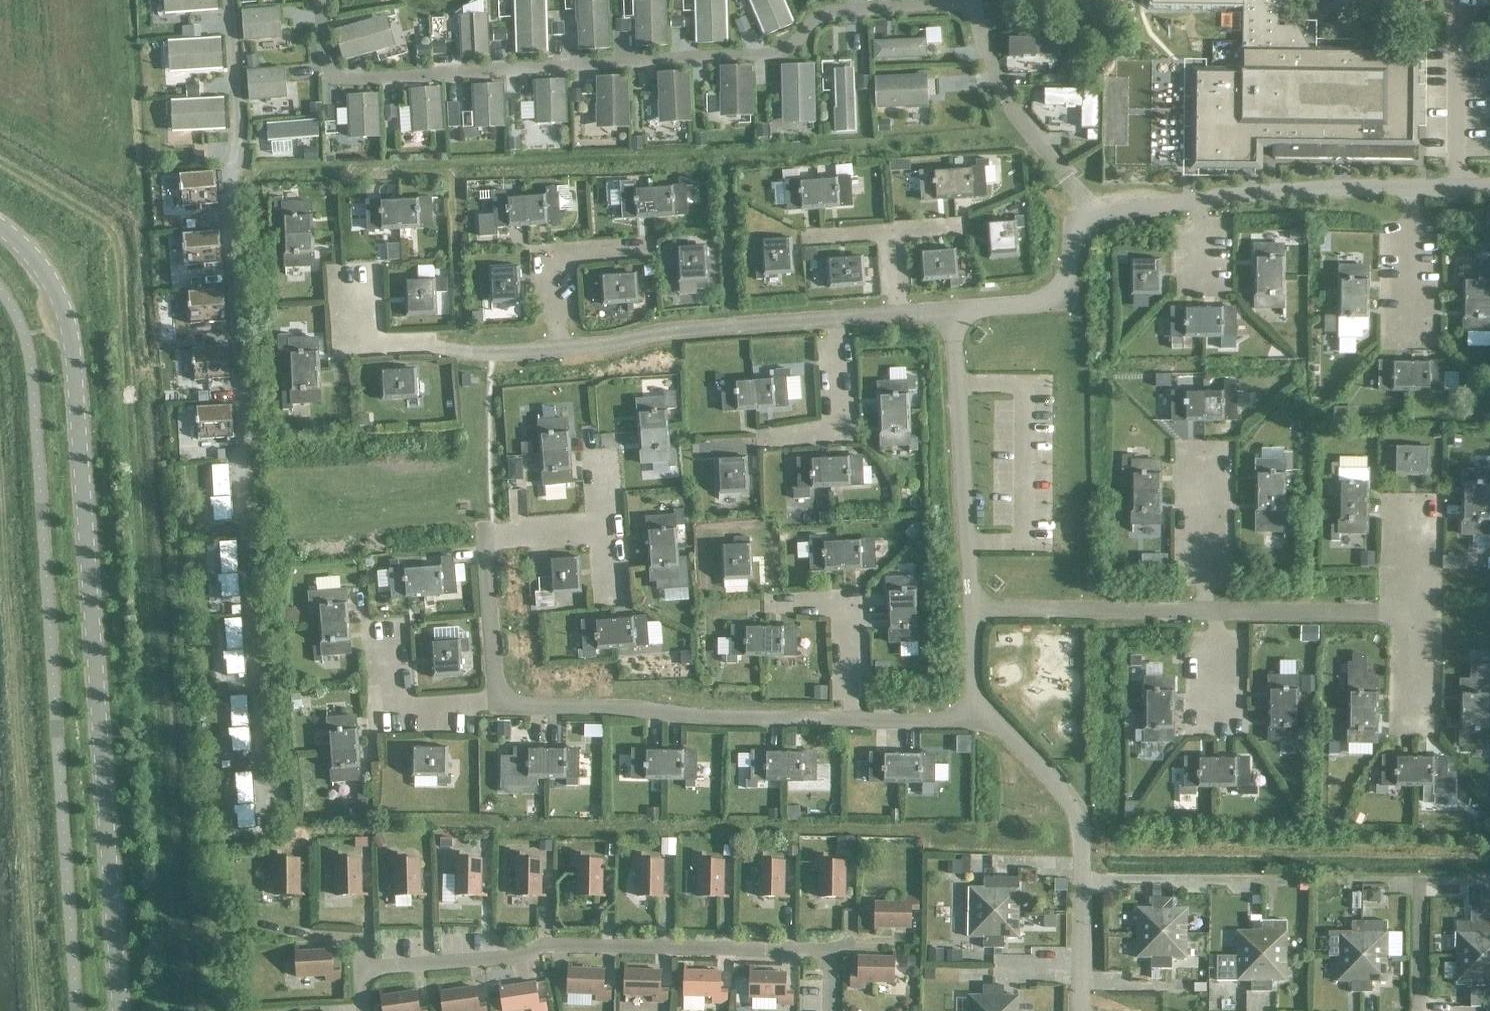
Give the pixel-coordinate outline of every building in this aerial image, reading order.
[(172,15),(216,13),(215,0),(171,0),(172,15)] [(763,38),(792,25),(782,0),(747,0),(763,38)] [(1146,10),(1242,11),(1241,73),(1195,73),(1194,166),(1241,167),(1242,143),(1257,144),(1273,144),(1273,158),(1413,160),(1414,124),(1413,124),(1414,53),(1305,52),(1293,31),(1278,31),(1278,0),(1147,0),(1146,10)] [(724,1),(694,1),(695,45),(725,45),(724,1)] [(664,4),(633,5),(634,49),(665,48),(664,4)] [(606,6),(575,8),(577,52),(608,50),(606,6)] [(276,9),(239,12),(242,42),(279,39),(276,9)] [(544,10),(513,11),(514,55),(545,54),(544,10)] [(487,58),(485,16),(457,17),(459,59),(487,58)] [(682,18),(669,18),(669,29),(683,29),(682,18)] [(744,18),(734,23),(738,35),(749,31),(744,18)] [(375,20),(332,32),(341,63),(383,51),(375,20)] [(561,23),(550,24),(550,37),(562,37),(561,23)] [(625,23),(614,23),(614,37),(625,36),(625,23)] [(886,24),(872,24),(873,35),(886,35),(886,24)] [(201,27),(182,28),(183,39),(202,38),(201,27)] [(504,31),(491,31),(492,43),(505,42),(504,31)] [(1008,39),(1009,59),(1023,59),(1023,60),(1030,60),(1030,59),(1035,59),(1035,56),(1060,56),(1060,39),(1035,39),(1008,39)] [(219,40),(175,43),(177,74),(221,71),(219,40)] [(924,41),(872,44),(873,61),(925,59),(924,41)] [(443,44),(430,45),(431,56),(444,55),(443,44)] [(428,47),(415,48),(415,59),(429,58),(428,47)] [(256,57),(245,58),(246,70),(257,69),(256,57)] [(812,66),(780,67),(781,111),(813,110),(812,66)] [(749,68),(719,69),(720,113),(750,112),(749,68)] [(284,100),(282,69),(245,73),(247,103),(284,100)] [(852,71),(833,72),(836,133),(854,131),(852,71)] [(686,74),(656,75),(658,119),(689,117),(686,74)] [(917,77),(873,79),(875,112),(919,110),(917,77)] [(625,78),(594,79),(595,123),(627,122),(625,78)] [(868,78),(856,78),(857,91),(868,91),(868,78)] [(566,124),(564,81),(531,83),(533,126),(566,124)] [(504,128),(501,86),(469,87),(471,130),(504,128)] [(197,87),(184,88),(185,98),(198,97),(197,87)] [(442,133),(439,89),(407,91),(410,135),(442,133)] [(1083,91),(1044,90),(1044,108),(1064,108),(1064,109),(1075,109),(1075,108),(1080,108),(1080,128),(1097,128),(1098,91),(1083,91)] [(580,91),(569,92),(569,104),(580,104),(580,91)] [(379,139),(377,96),(344,97),(346,140),(379,139)] [(222,100),(177,103),(179,133),(223,131),(222,100)] [(456,103),(444,103),(445,116),(457,115),(456,103)] [(319,104),(308,104),(309,117),(320,116),(319,104)] [(394,107),(382,107),(383,120),(395,119),(394,107)] [(331,108),(320,109),(321,122),(332,121),(331,108)] [(889,120),(876,121),(877,131),(890,130),(889,120)] [(315,122),(264,126),(265,143),(316,139),(315,135),(315,122)] [(767,126),(756,126),(756,139),(767,138),(767,126)] [(1097,131),(1087,131),(1087,141),(1096,141),(1097,131)] [(704,135),(693,135),(693,143),(693,148),(705,147),(705,142),(704,135)] [(519,136),(508,136),(508,150),(519,150),(519,136)] [(641,138),(629,138),(630,147),(630,151),(641,150),(641,146),(641,138)] [(316,151),(304,152),(304,155),(305,162),(317,161),(317,155),(316,151)] [(203,153),(193,153),(193,164),(203,164),(203,153)] [(974,170),(952,172),(954,200),(986,198),(984,169),(988,169),(987,159),(974,160),(974,170)] [(910,161),(889,163),(889,173),(911,171),(910,161)] [(850,165),(834,166),(835,180),(850,179),(851,179),(850,165)] [(797,169),(780,170),(781,184),(786,183),(798,183),(797,169)] [(954,200),(952,172),(921,173),(923,202),(954,200)] [(214,174),(179,176),(180,207),(216,205),(214,174)] [(653,189),(655,217),(687,215),(685,187),(690,187),(690,178),(678,179),(679,187),(653,189)] [(835,180),(818,181),(820,209),(852,207),(850,179),(835,180)] [(820,209),(818,181),(798,183),(786,183),(789,212),(820,209)] [(621,183),(621,191),(623,219),(655,217),(653,189),(633,190),(632,183),(621,183)] [(560,224),(558,195),(558,188),(545,189),(546,196),(526,197),(528,226),(560,224)] [(528,226),(526,197),(506,199),(506,191),(494,192),(495,216),(479,217),(481,237),(497,236),(497,228),(528,226)] [(283,198),(273,199),(274,211),(283,211),(283,205),(283,198)] [(431,200),(399,201),(400,229),(432,228),(431,200)] [(399,201),(367,203),(369,231),(400,229),(399,201)] [(284,236),(313,234),(311,204),(283,205),(283,211),(284,236)] [(1013,225),(987,227),(989,259),(1019,257),(1017,229),(1023,229),(1022,217),(1013,217),(1013,225)] [(194,221),(185,222),(186,231),(195,230),(194,221)] [(1299,231),(1289,231),(1289,234),(1289,241),(1295,241),(1299,241),(1299,231)] [(218,233),(183,235),(185,266),(220,264),(218,233)] [(313,234),(284,236),(286,268),(314,267),(313,234)] [(763,265),(754,266),(755,280),(765,279),(764,275),(793,273),(791,248),(790,241),(762,243),(763,265)] [(704,246),(677,247),(678,281),(695,281),(695,291),(706,290),(704,246)] [(1255,280),(1283,280),(1283,248),(1255,248),(1255,280)] [(399,249),(386,250),(387,262),(399,261),(400,261),(399,249)] [(815,252),(802,253),(803,263),(816,262),(815,252)] [(949,281),(957,280),(956,278),(955,252),(923,254),(925,282),(949,281)] [(438,253),(432,259),(439,265),(445,259),(438,253)] [(1125,253),(1116,253),(1117,262),(1125,262),(1125,253)] [(831,290),(863,287),(861,258),(829,260),(831,290)] [(1159,265),(1131,266),(1131,297),(1159,297),(1159,265)] [(654,266),(643,267),(644,277),(655,277),(654,266)] [(1369,269),(1340,268),(1340,277),(1340,300),(1368,300),(1369,269)] [(1463,300),(1489,300),(1489,269),(1463,269),(1463,300)] [(492,303),(520,302),(519,270),(490,272),(492,303)] [(957,280),(949,281),(949,287),(961,286),(961,277),(956,278),(957,280)] [(199,279),(190,280),(190,291),(200,290),(199,279)] [(634,280),(602,282),(603,306),(626,304),(626,313),(632,313),(632,304),(635,304),(634,280)] [(1283,280),(1255,280),(1255,312),(1284,312),(1283,280)] [(435,282),(406,284),(407,315),(436,314),(435,294),(447,294),(447,282),(435,282)] [(275,287),(271,295),(281,300),(285,293),(275,287)] [(222,292),(187,294),(189,325),(224,323),(222,292)] [(1368,300),(1340,300),(1340,320),(1327,320),(1327,331),(1339,331),(1339,339),(1362,339),(1363,332),(1368,332),(1368,300)] [(1463,300),(1463,332),(1489,332),(1489,300),(1463,300)] [(1203,340),(1203,311),(1171,311),(1171,340),(1172,340),(1172,345),(1182,345),(1182,340),(1203,340)] [(1235,311),(1203,311),(1203,340),(1220,340),(1220,350),(1234,350),(1234,340),(1235,340),(1235,311)] [(483,314),(472,314),(473,326),(483,325),(483,314)] [(203,335),(193,336),(194,347),(203,346),(203,335)] [(291,373),(319,372),(318,340),(290,341),(289,336),(279,337),(280,352),(290,351),(291,373)] [(227,348),(191,350),(193,381),(229,379),(227,348)] [(1410,392),(1410,364),(1380,363),(1380,392),(1410,392)] [(1443,364),(1410,364),(1410,392),(1443,392),(1443,364)] [(769,379),(752,380),(754,410),(786,407),(784,377),(790,377),(789,369),(768,371),(769,379)] [(385,400),(416,399),(415,371),(384,372),(385,400)] [(321,403),(319,372),(291,373),(292,394),(282,394),(283,411),(293,410),(293,405),(321,403)] [(1170,375),(1155,375),(1155,387),(1171,387),(1170,375)] [(721,377),(712,377),(713,386),(720,385),(722,413),(754,410),(752,380),(722,382),(721,377)] [(880,416),(908,415),(907,393),(916,392),(915,378),(906,378),(906,384),(878,385),(880,416)] [(1204,395),(1204,423),(1236,423),(1235,384),(1224,384),(1224,395),(1204,395)] [(207,393),(197,394),(198,403),(207,402),(207,393)] [(637,401),(639,433),(668,431),(667,411),(676,410),(675,393),(663,394),(664,399),(637,401)] [(1183,394),(1172,394),(1172,422),(1204,422),(1203,393),(1183,394)] [(231,407),(196,409),(197,440),(233,439),(231,407)] [(1346,409),(1334,409),(1335,423),(1347,422),(1346,409)] [(366,415),(357,415),(357,432),(366,431),(366,415)] [(908,415),(880,416),(881,449),(908,448),(908,452),(917,452),(916,439),(909,439),(908,415)] [(541,454),(570,452),(568,421),(539,423),(541,454)] [(668,431),(639,433),(642,465),(669,463),(669,469),(676,468),(674,451),(670,451),(668,431)] [(1460,438),(1447,438),(1447,447),(1459,447),(1460,438)] [(533,442),(521,443),(522,456),(534,455),(533,442)] [(710,443),(699,444),(699,454),(711,453),(710,443)] [(1428,477),(1428,448),(1396,448),(1396,477),(1428,477)] [(572,484),(570,452),(541,454),(544,486),(572,484)] [(1132,495),(1161,495),(1161,463),(1133,463),(1133,457),(1123,457),(1122,470),(1133,470),(1132,495)] [(1256,494),(1284,494),(1284,473),(1293,473),(1292,457),(1284,457),(1284,462),(1256,462),(1256,494)] [(521,458),(507,459),(509,481),(517,480),(522,474),(521,458)] [(862,458),(830,459),(831,488),(863,487),(862,458)] [(799,488),(792,488),(792,500),(809,499),(808,489),(831,488),(830,459),(798,461),(799,488)] [(719,493),(747,492),(746,460),(717,461),(719,493)] [(1368,504),(1369,472),(1340,471),(1340,464),(1331,464),(1331,476),(1340,476),(1340,504),(1368,504)] [(213,500),(209,500),(210,508),(212,508),(213,524),(231,523),(229,467),(211,468),(213,500)] [(1462,471),(1462,504),(1489,504),(1489,472),(1462,471)] [(1284,494),(1256,494),(1256,534),(1293,534),(1293,524),(1285,524),(1284,494)] [(1161,495),(1132,495),(1132,527),(1160,527),(1161,495)] [(1112,499),(1111,499),(1111,513),(1112,513),(1120,513),(1119,499),(1112,499)] [(841,500),(832,500),(833,511),(841,511),(841,500)] [(1340,542),(1340,535),(1368,535),(1368,504),(1340,504),(1340,526),(1331,526),(1331,542),(1340,542)] [(1462,504),(1461,535),(1472,535),(1489,536),(1489,504),(1462,504)] [(648,551),(677,549),(675,528),(685,527),(683,510),(674,511),(674,517),(646,519),(648,551)] [(828,514),(818,515),(819,524),(829,524),(828,514)] [(910,527),(904,535),(911,541),(917,534),(910,527)] [(820,536),(809,536),(810,545),(820,544),(820,536)] [(750,547),(750,544),(750,539),(735,539),(736,547),(722,548),(723,580),(752,579),(750,547)] [(842,543),(843,571),(875,570),(874,541),(842,543)] [(221,576),(217,576),(218,584),(220,584),(221,600),(239,599),(236,543),(219,544),(221,576)] [(843,571),(842,543),(820,544),(810,545),(811,573),(843,571)] [(677,549),(648,551),(651,583),(657,583),(658,591),(688,589),(686,560),(678,561),(677,549)] [(1374,554),(1361,554),(1361,568),(1374,568),(1374,554)] [(442,567),(422,569),(424,597),(456,595),(453,566),(452,557),(441,558),(442,567)] [(1251,557),(1237,557),(1237,571),(1251,571),(1251,557)] [(581,592),(578,560),(550,563),(551,580),(540,581),(541,595),(581,592)] [(1166,560),(1157,560),(1157,570),(1166,570),(1166,560)] [(398,561),(389,562),(390,571),(399,571),(398,561)] [(424,597),(422,569),(399,571),(390,571),(393,600),(424,597)] [(888,612),(917,611),(915,579),(887,581),(888,612)] [(318,606),(320,625),(348,623),(346,591),(318,593),(317,588),(309,589),(310,606),(318,606)] [(637,598),(634,607),(646,612),(650,603),(637,598)] [(240,606),(231,607),(231,616),(241,616),(240,606)] [(285,610),(283,625),(293,626),(297,623),(298,615),(295,611),(285,610)] [(917,611),(888,612),(890,645),(918,644),(917,611)] [(614,621),(616,649),(648,647),(646,618),(614,621)] [(225,653),(222,653),(222,661),(225,661),(226,677),(244,676),(241,620),(224,621),(225,653)] [(614,621),(582,623),(584,652),(585,660),(595,659),(594,651),(616,649),(614,621)] [(323,662),(322,657),(350,655),(348,623),(320,625),(321,646),(313,647),(314,663),(323,662)] [(1318,626),(1305,626),(1304,642),(1318,642),(1318,626)] [(763,657),(763,629),(732,629),(732,657),(736,657),(763,657)] [(763,629),(763,657),(796,658),(796,629),(763,629)] [(467,640),(431,643),(434,678),(462,675),(460,654),(468,653),(467,640)] [(690,651),(680,652),(681,667),(691,666),(690,651)] [(1349,712),(1377,713),(1377,681),(1365,681),(1365,657),(1353,657),(1353,665),(1349,665),(1349,681),(1349,712)] [(1140,658),(1131,658),(1131,668),(1140,668),(1140,658)] [(876,665),(873,673),(880,676),(883,677),(884,676),(886,669),(876,665)] [(1460,713),(1489,713),(1489,683),(1489,668),(1471,668),(1471,682),(1461,682),(1460,713)] [(1269,710),(1297,710),(1297,678),(1269,678),(1269,710)] [(1315,678),(1301,678),(1301,693),(1315,693),(1315,678)] [(1144,679),(1144,711),(1173,711),(1173,680),(1144,679)] [(826,688),(815,688),(815,700),(826,700),(826,688)] [(299,696),(288,697),(289,709),(300,708),(299,696)] [(231,733),(227,733),(227,740),(230,740),(231,755),(249,755),(245,697),(228,698),(230,727),(231,733)] [(1269,710),(1268,742),(1297,742),(1297,741),(1305,741),(1305,731),(1297,731),(1297,710),(1269,710)] [(1173,711),(1144,711),(1144,731),(1135,731),(1135,744),(1173,744),(1173,711)] [(1377,713),(1349,712),(1348,745),(1377,745),(1377,713)] [(1489,713),(1460,713),(1460,745),(1489,745),(1489,713)] [(329,752),(357,750),(355,718),(327,720),(329,752)] [(601,724),(583,723),(583,736),(601,736),(601,724)] [(508,724),(496,724),(496,739),(508,739),(508,724)] [(969,739),(957,739),(957,744),(957,753),(969,753),(969,739)] [(1340,744),(1329,744),(1329,756),(1340,756),(1340,744)] [(445,749),(414,749),(414,777),(414,787),(426,787),(426,778),(437,778),(437,786),(451,786),(451,778),(445,778),(445,749)] [(360,781),(357,750),(329,752),(331,784),(360,781)] [(546,779),(546,750),(515,750),(515,759),(502,759),(502,769),(506,769),(505,785),(535,786),(535,779),(546,779)] [(578,787),(578,751),(546,750),(546,779),(567,779),(567,787),(578,787)] [(664,780),(664,752),(632,751),(632,780),(664,780)] [(664,752),(664,780),(684,781),(684,788),(695,788),(696,752),(664,752)] [(783,782),(784,753),(752,753),(752,781),(746,781),(746,789),(757,789),(757,781),(783,782)] [(816,754),(784,753),(783,782),(815,782),(816,754)] [(902,783),(902,755),(870,755),(870,783),(902,783)] [(902,755),(902,783),(929,784),(929,795),(938,795),(938,784),(933,784),(934,755),(902,755)] [(1414,787),(1415,759),(1382,758),(1382,785),(1382,787),(1387,787),(1414,787)] [(1218,760),(1217,788),(1243,788),(1243,797),(1255,797),(1255,788),(1248,788),(1248,759),(1218,760)] [(1455,796),(1456,776),(1445,776),(1446,759),(1415,759),(1414,787),(1434,787),(1434,795),(1455,796)] [(1179,788),(1179,796),(1195,796),(1195,788),(1217,788),(1218,760),(1184,760),(1184,788),(1179,788)] [(236,807),(233,807),(233,815),(236,815),(236,831),(255,830),(252,774),(235,775),(236,807)] [(1382,785),(1376,785),(1375,794),(1387,794),(1387,787),(1382,787),(1382,785)] [(366,793),(356,793),(357,807),(368,807),(366,793)] [(1137,804),(1125,803),(1125,822),(1137,804)] [(800,808),(786,808),(786,822),(800,822),(800,808)] [(660,811),(645,811),(646,820),(660,820),(660,811)] [(779,811),(768,811),(768,822),(779,822),(779,811)] [(899,812),(889,812),(889,823),(899,822),(899,812)] [(1353,813),(1349,823),(1360,828),(1364,819),(1353,813)] [(1474,823),(1484,830),(1489,821),(1489,820),(1481,813),(1474,823)] [(266,819),(257,819),(257,828),(266,828),(266,819)] [(379,836),(371,841),(377,851),(385,846),(379,836)] [(439,838),(439,847),(451,848),(452,839),(439,838)] [(847,838),(838,838),(838,850),(847,850),(856,850),(856,839),(847,838)] [(661,847),(660,856),(664,856),(675,857),(675,847),(675,840),(661,840),(661,847)] [(366,841),(353,841),(353,850),(366,850),(366,841)] [(738,846),(723,846),(723,856),(738,857),(738,846)] [(796,848),(786,848),(786,859),(796,859),(796,848)] [(300,896),(300,861),(281,861),(281,854),(268,854),(268,867),(274,867),(275,896),(300,896)] [(336,897),(361,896),(360,861),(342,861),(341,854),(329,854),(329,868),(335,868),(336,897)] [(394,868),(395,897),(420,896),(419,861),(401,862),(400,854),(388,855),(388,868),(394,868)] [(455,896),(481,897),(481,861),(462,861),(463,854),(450,854),(450,867),(456,867),(455,896)] [(516,897),(541,897),(541,862),(523,862),(523,855),(510,854),(510,868),(516,868),(516,897)] [(576,897),(602,897),(602,862),(583,862),(584,854),(571,854),(571,868),(577,868),(576,897)] [(638,868),(637,897),(662,898),(663,863),(644,862),(644,855),(632,855),(632,868),(638,868)] [(698,897),(723,898),(724,863),(705,862),(705,855),(693,855),(692,868),(698,869),(698,897)] [(758,898),(783,898),(784,863),(765,862),(765,855),(753,855),(753,869),(759,869),(758,898)] [(819,898),(844,899),(845,863),(826,863),(826,856),(814,856),(813,869),(819,869),(819,898)] [(946,862),(946,875),(959,876),(969,877),(969,857),(961,857),(960,862),(946,862)] [(1045,869),(1037,869),(1036,879),(1045,879),(1045,869)] [(993,914),(994,878),(983,878),(983,889),(969,889),(969,913),(993,914)] [(1000,878),(994,878),(993,914),(1018,914),(1019,878),(1000,878)] [(1300,878),(1299,893),(1308,893),(1308,879),(1300,878)] [(1066,880),(1054,880),(1054,892),(1066,892),(1066,880)] [(1162,885),(1153,885),(1153,896),(1162,896),(1162,885)] [(1474,925),(1456,923),(1456,958),(1480,958),(1481,923),(1481,919),(1481,907),(1481,886),(1471,886),(1472,907),(1474,906),(1474,923),(1474,925)] [(1379,892),(1366,892),(1366,905),(1379,905),(1379,892)] [(1360,895),(1350,895),(1350,911),(1360,911),(1360,895)] [(1260,896),(1252,896),(1252,904),(1260,904),(1260,896)] [(875,903),(875,929),(910,929),(910,910),(917,910),(918,898),(904,898),(904,904),(875,903)] [(1137,909),(1136,934),(1161,934),(1162,899),(1151,899),(1151,909),(1137,909)] [(1162,899),(1161,934),(1186,935),(1186,910),(1172,910),(1172,899),(1162,899)] [(1481,907),(1481,919),(1489,919),(1489,907),(1481,907)] [(993,914),(969,913),(968,938),(983,938),(983,949),(993,949),(993,914)] [(1018,914),(993,914),(993,949),(1003,949),(1004,939),(1018,939),(1018,914)] [(1237,932),(1236,957),(1261,957),(1261,922),(1261,915),(1251,915),(1251,932),(1237,932)] [(1039,916),(1028,916),(1027,929),(1039,929),(1039,916)] [(1055,917),(1043,916),(1043,929),(1055,929),(1055,917)] [(1261,922),(1261,957),(1286,957),(1286,922),(1261,922)] [(1336,933),(1328,933),(1328,958),(1336,958),(1361,958),(1361,922),(1351,922),(1351,933),(1336,933)] [(1386,958),(1386,933),(1386,922),(1361,922),(1361,958),(1386,958)] [(1480,958),(1489,958),(1489,923),(1481,923),(1480,958)] [(1161,934),(1136,934),(1136,959),(1151,959),(1150,970),(1161,970),(1161,934)] [(1161,934),(1161,970),(1171,970),(1171,959),(1186,959),(1186,935),(1161,934)] [(332,970),(331,951),(296,953),(297,978),(326,977),(326,983),(340,982),(339,970),(332,970)] [(942,951),(927,951),(927,965),(942,965),(942,951)] [(960,953),(946,953),(946,965),(960,965),(960,953)] [(1261,993),(1261,957),(1236,957),(1216,957),(1216,981),(1251,982),(1251,993),(1261,993)] [(1261,957),(1261,993),(1271,993),(1271,982),(1286,982),(1286,957),(1261,957)] [(893,984),(894,959),(858,958),(858,977),(851,976),(850,989),(864,989),(864,983),(893,984)] [(919,958),(906,958),(906,969),(919,969),(919,958)] [(1361,958),(1336,958),(1336,983),(1351,983),(1351,993),(1361,993),(1361,958)] [(1361,958),(1361,993),(1371,993),(1371,983),(1386,983),(1386,958),(1361,958)] [(1480,958),(1456,958),(1456,983),(1470,983),(1470,994),(1470,1008),(1479,1008),(1479,994),(1480,994),(1480,958)] [(1480,958),(1480,994),(1489,994),(1489,958),(1480,958)] [(604,971),(568,969),(567,995),(596,996),(596,1002),(609,1002),(610,990),(603,990),(604,971)] [(924,969),(923,981),(934,981),(934,969),(924,969)] [(660,972),(625,971),(624,996),(653,997),(653,1003),(666,1004),(667,991),(660,991),(660,972)] [(720,973),(685,972),(684,997),(713,998),(712,1004),(726,1005),(726,992),(719,992),(720,973)] [(785,974),(750,974),(749,999),(778,999),(778,1006),(792,1006),(792,993),(785,993),(785,974)] [(1207,984),(1194,983),(1194,992),(1207,992),(1207,984)] [(500,989),(503,1010),(524,1010),(532,1010),(546,1010),(544,1001),(537,1002),(535,984),(500,989)] [(993,986),(982,986),(982,997),(968,997),(968,1010),(992,1010),(993,986)] [(992,1010),(1017,1010),(1017,997),(1003,997),(1003,986),(993,986),(992,1010)] [(440,993),(443,1010),(486,1010),(485,1006),(478,1007),(475,988),(440,993)] [(383,1010),(426,1010),(419,1010),(416,992),(381,997),(383,1010)]
